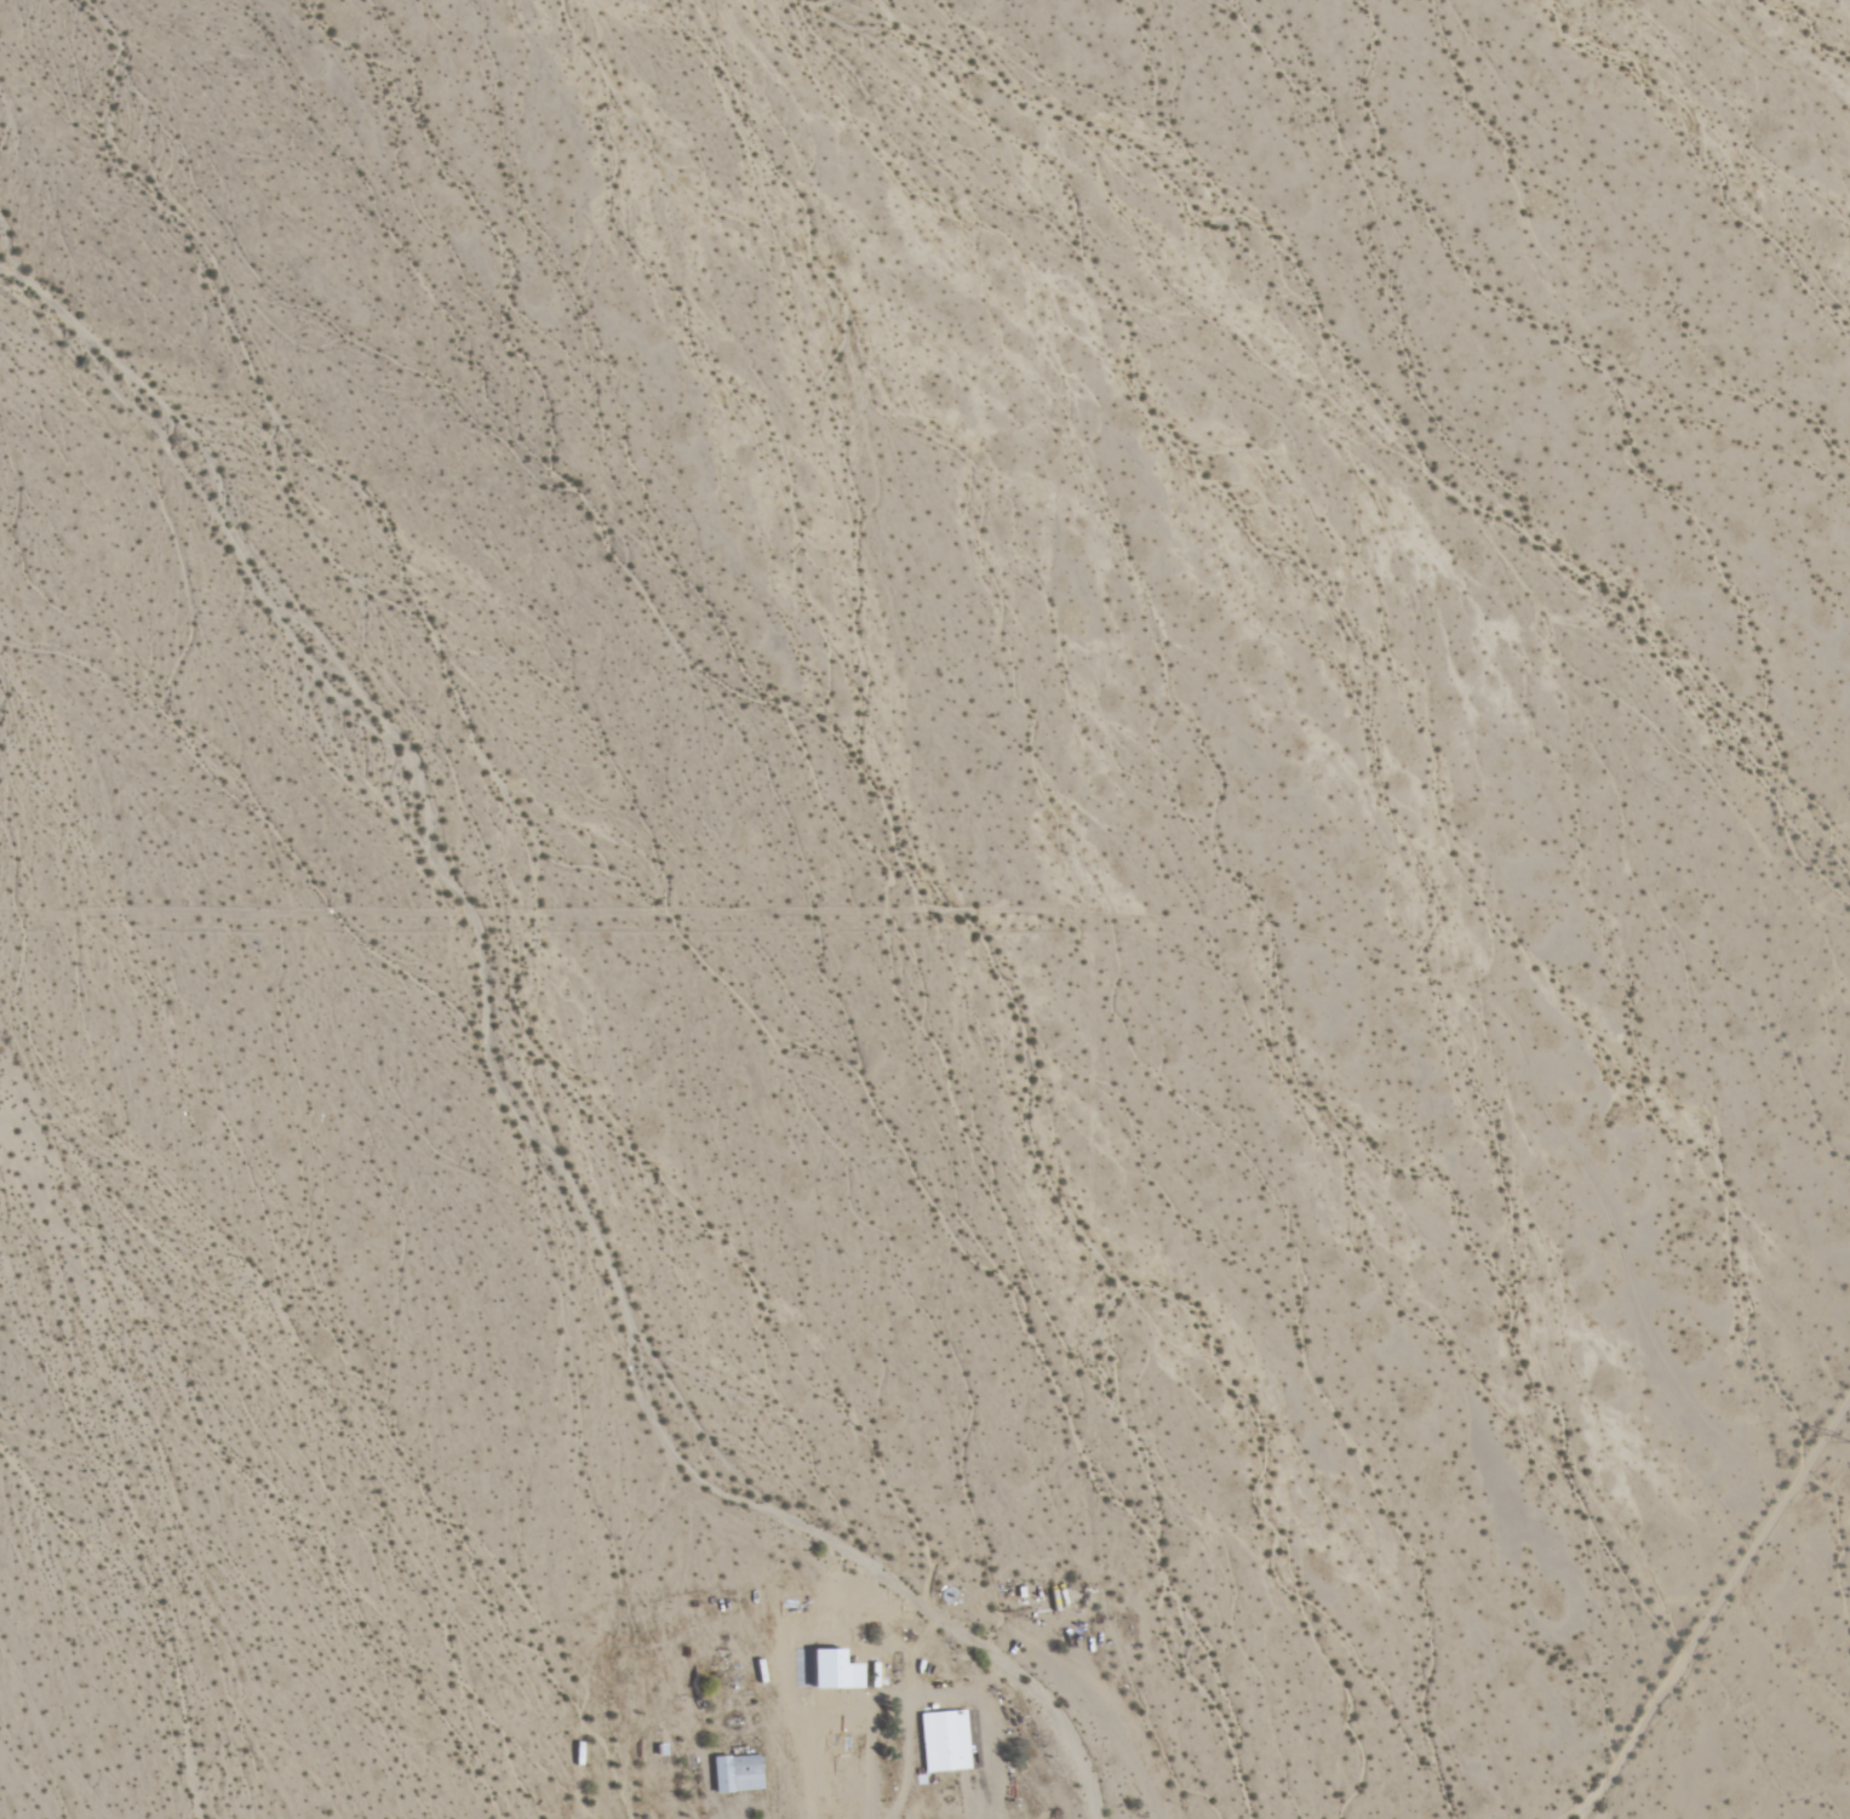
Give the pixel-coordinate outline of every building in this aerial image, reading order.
[(972,1768),(967,1708),(920,1712),(925,1772),(972,1768)] [(762,1753),(729,1757),(732,1776),(764,1772),(762,1753)]
